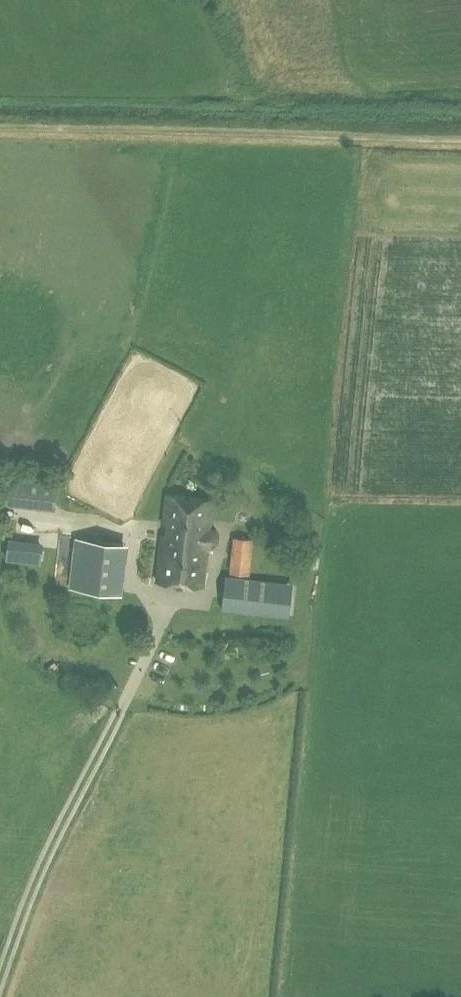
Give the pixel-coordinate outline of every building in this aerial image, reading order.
[(59,480),(9,474),(6,504),(56,509),(59,480)] [(203,585),(207,549),(208,549),(211,548),(213,546),(214,545),(215,544),(216,543),(217,542),(217,541),(217,539),(218,538),(217,536),(217,535),(217,534),(217,533),(216,531),(215,530),(213,528),(212,527),(210,526),(212,499),(167,495),(157,579),(203,585)] [(75,536),(69,587),(123,593),(129,542),(75,536)] [(253,538),(233,536),(229,572),(250,574),(253,538)] [(48,540),(49,553),(65,551),(65,539),(48,540)] [(225,575),(221,608),(275,615),(279,581),(225,575)]
